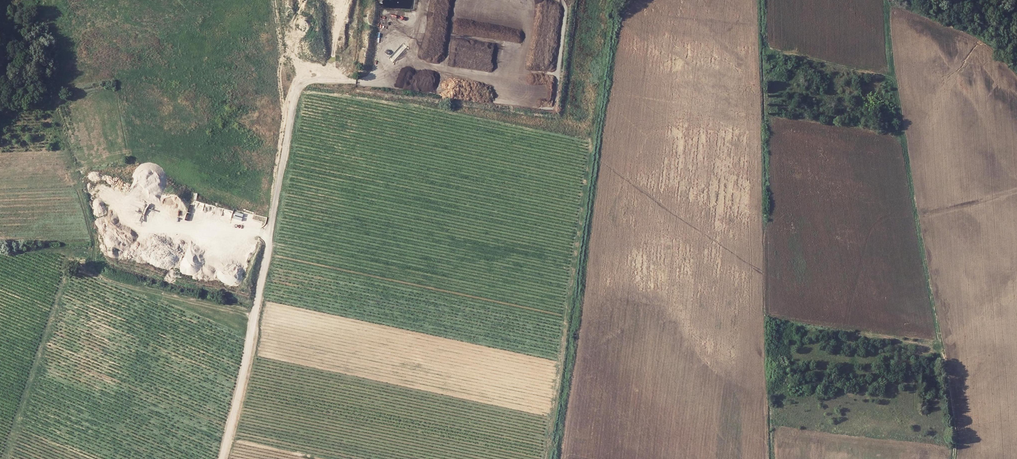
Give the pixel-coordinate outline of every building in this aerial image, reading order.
[(236,212),(234,218),(242,220),(244,215),(236,212)]
